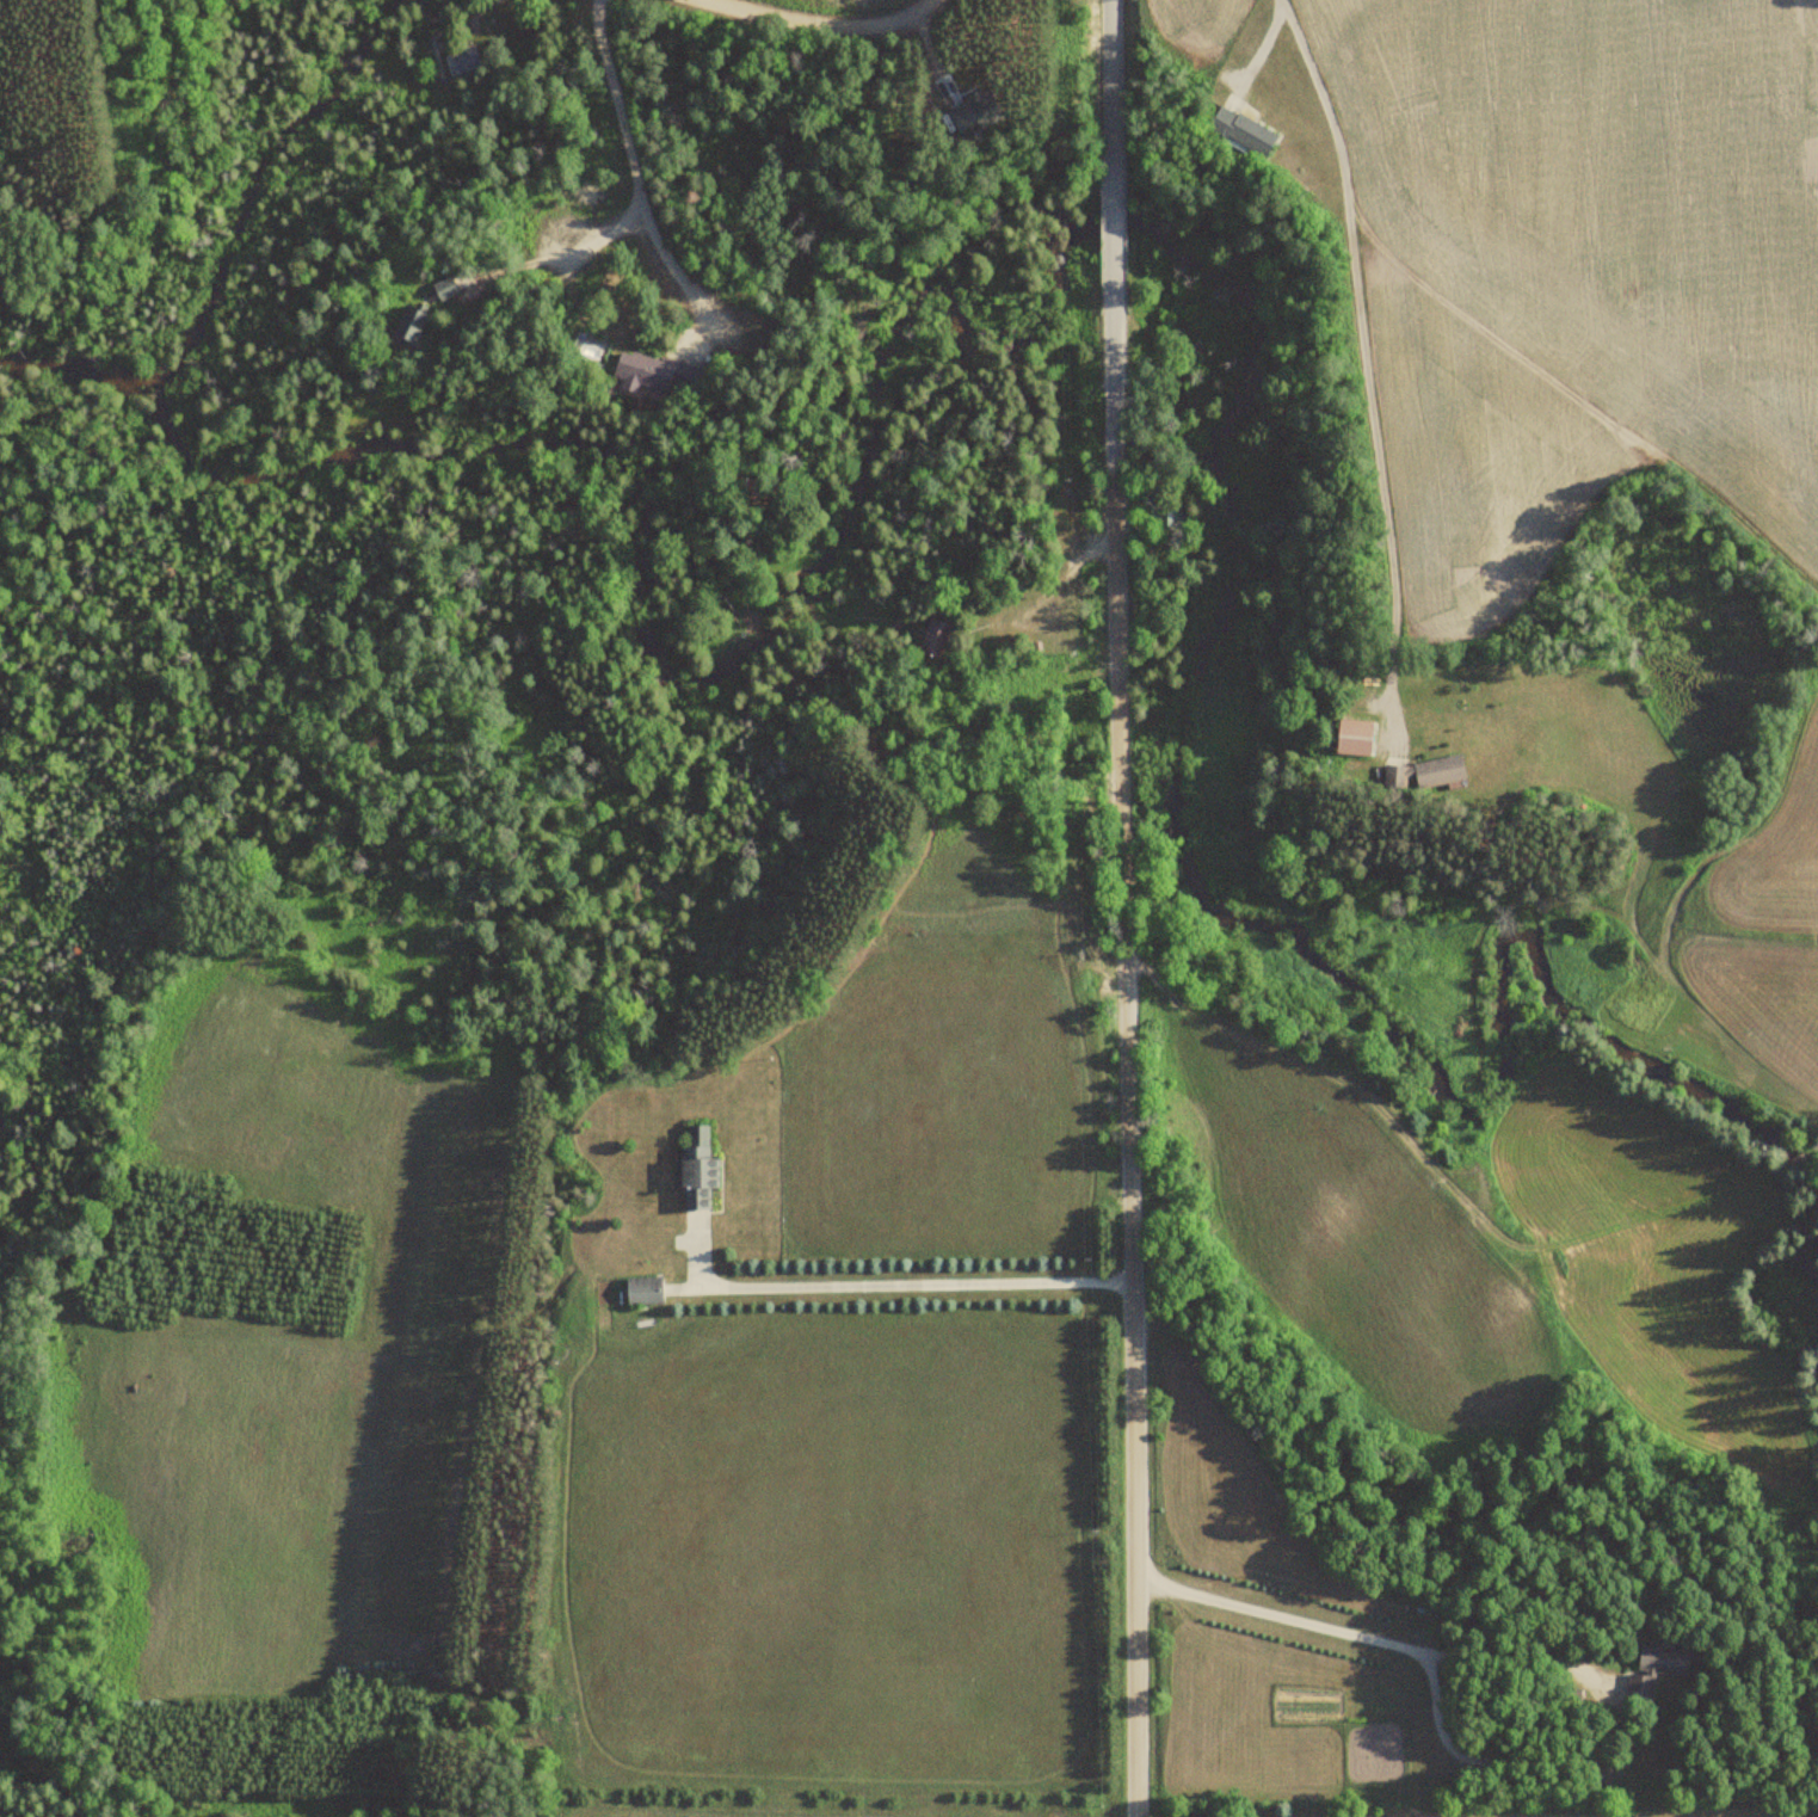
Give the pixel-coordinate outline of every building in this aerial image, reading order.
[(448,52),(454,75),(479,68),(473,46),(448,52)] [(987,117),(976,88),(935,103),(946,133),(987,117)] [(1200,127),(1259,155),(1270,131),(1212,103),(1200,127)] [(451,292),(444,275),(426,283),(433,300),(451,292)] [(384,331),(405,342),(420,314),(398,303),(384,331)] [(694,368),(617,349),(610,376),(620,378),(618,388),(636,393),(638,385),(667,392),(670,379),(690,384),(694,368)] [(918,653),(938,660),(949,626),(929,619),(918,653)] [(1324,751),(1369,758),(1375,723),(1329,716),(1324,751)] [(1460,778),(1456,754),(1374,768),(1378,792),(1460,778)] [(710,1125),(686,1125),(686,1157),(676,1157),(676,1188),(682,1188),(681,1209),(709,1209),(710,1125)] [(661,1276),(624,1276),(624,1305),(661,1305),(661,1276)] [(1627,1673),(1623,1703),(1650,1707),(1655,1674),(1688,1678),(1691,1653),(1639,1646),(1635,1674),(1627,1673)]
